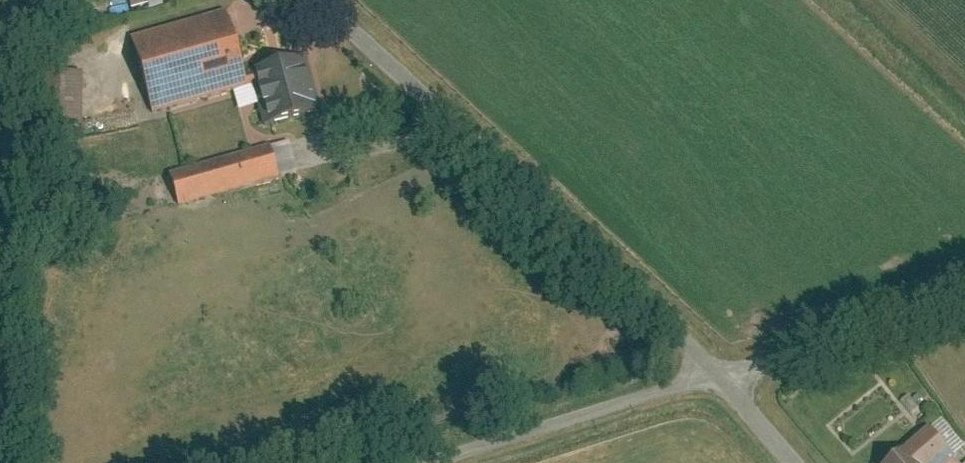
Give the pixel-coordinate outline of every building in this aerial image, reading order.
[(229,8),(136,34),(157,109),(250,83),(246,70),(229,8)] [(271,120),(323,105),(308,53),(256,67),(260,80),(271,120)] [(260,80),(256,67),(246,70),(250,83),(260,80)] [(37,136),(81,136),(80,72),(37,72),(37,136)] [(273,144),(282,176),(301,170),(292,138),(273,144)] [(273,144),(174,172),(183,204),(282,176),(273,144)] [(889,462),(934,462),(952,448),(933,425),(889,462)] [(952,448),(934,462),(964,462),(952,448)]
